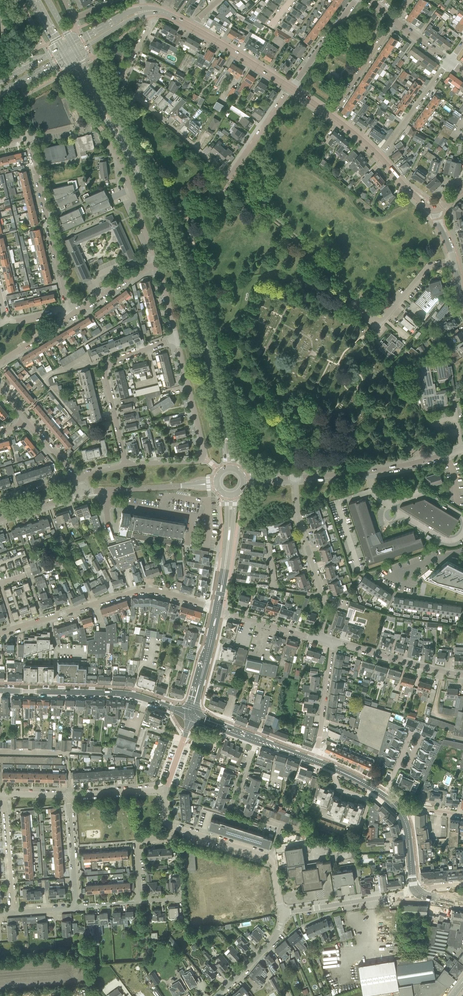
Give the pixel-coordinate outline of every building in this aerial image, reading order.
[(176,1),(174,4),(180,8),(185,0),(175,0),(176,1)] [(194,3),(196,0),(190,0),(186,7),(188,8),(186,12),(191,15),(197,5),(194,3)] [(228,0),(231,3),(237,9),(239,7),(236,4),(240,0),(228,0)] [(275,4),(269,0),(268,0),(266,3),(262,0),(261,0),(258,2),(263,6),(270,10),(272,8),(274,9),(275,7),(276,8),(278,6),(275,4)] [(311,0),(302,0),(303,1),(301,4),(307,8),(310,10),(313,7),(309,4),(312,1),(311,0)] [(425,0),(418,0),(417,2),(424,7),(427,9),(428,7),(425,5),(428,2),(425,0)] [(305,11),(307,8),(301,4),(298,1),(296,3),(297,4),(296,6),(298,7),(296,10),(302,14),(306,17),(308,13),(305,11)] [(236,11),(229,4),(227,6),(224,2),(220,6),(227,13),(230,11),(233,14),(236,11)] [(333,13),(337,7),(330,2),(326,8),(333,13)] [(420,12),(424,7),(417,2),(415,5),(416,5),(414,8),(413,8),(420,12)] [(225,16),(227,13),(220,6),(220,7),(219,6),(216,9),(220,12),(216,16),(221,18),(226,22),(228,19),(225,16)] [(273,12),(270,10),(263,6),(261,9),(257,6),(256,8),(255,10),(259,12),(265,16),(267,14),(269,15),(270,14),(271,14),(273,12)] [(300,17),(302,14),(296,10),(293,7),(291,10),(292,10),(291,12),(293,14),(291,16),(297,20),(301,23),(304,20),(300,17)] [(329,18),(333,13),(326,8),(322,13),(329,18)] [(420,12),(413,8),(414,9),(412,12),(411,11),(410,13),(417,18),(420,12)] [(325,23),(329,18),(322,13),(320,16),(317,14),(317,9),(314,9),(314,15),(317,17),(318,18),(325,23)] [(443,13),(438,9),(435,12),(437,14),(440,17),(443,13)] [(246,17),(237,12),(234,16),(243,21),(246,17)] [(268,18),(265,16),(259,12),(256,15),(253,13),(250,17),(249,19),(254,22),(256,20),(258,22),(260,23),(262,20),(264,22),(266,20),(267,21),(268,18)] [(446,20),(449,16),(445,12),(441,17),(446,20)] [(459,12),(455,18),(460,23),(462,25),(462,15),(459,12)] [(218,22),(213,19),(215,15),(212,13),(206,22),(206,23),(208,24),(207,25),(212,27),(214,24),(216,26),(219,22),(218,22)] [(417,18),(410,13),(406,19),(414,24),(417,27),(421,21),(417,18)] [(295,23),(297,20),(291,16),(288,14),(286,16),(287,17),(286,18),(288,20),(286,22),(292,27),(297,30),(299,26),(295,23)] [(250,29),(254,22),(249,19),(246,17),(243,21),(249,24),(247,27),(250,29)] [(226,26),(228,23),(226,22),(221,18),(218,22),(219,22),(216,26),(215,28),(217,29),(216,30),(221,33),(223,30),(226,31),(228,28),(226,26)] [(321,28),(325,23),(318,18),(315,23),(321,28)] [(460,23),(455,18),(452,22),(454,23),(452,25),(455,28),(460,32),(462,28),(462,25),(460,23)] [(290,30),(292,27),(286,22),(283,20),(281,22),(282,23),(281,25),(283,26),(281,30),(293,37),(295,33),(290,30)] [(431,22),(430,23),(428,26),(424,31),(429,36),(433,31),(434,29),(431,27),(434,24),(431,22)] [(317,33),(321,28),(315,23),(311,29),(317,33)] [(167,34),(171,27),(165,24),(162,29),(160,28),(158,32),(162,34),(163,32),(167,34)] [(233,39),(237,32),(238,29),(233,26),(232,29),(231,29),(227,35),(233,39)] [(177,30),(171,27),(167,34),(171,36),(169,39),(177,44),(182,35),(177,33),(176,35),(175,34),(177,30)] [(293,37),(281,30),(277,27),(275,31),(273,33),(274,33),(277,36),(285,40),(287,42),(288,42),(291,39),(293,37)] [(305,32),(301,29),(298,28),(295,33),(297,35),(300,32),(305,36),(303,39),(310,44),(314,39),(307,34),(305,32)] [(243,41),(247,34),(244,32),(244,33),(238,29),(237,32),(233,39),(236,40),(236,41),(237,42),(238,41),(239,42),(239,41),(242,42),(243,41)] [(314,39),(317,33),(311,29),(307,34),(314,39)] [(437,33),(438,32),(434,29),(433,31),(429,36),(436,40),(440,35),(437,33)] [(251,49),(257,40),(250,36),(253,33),(249,31),(248,34),(247,34),(243,41),(246,43),(245,45),(251,49)] [(400,42),(402,38),(395,33),(393,33),(388,41),(395,46),(398,48),(401,43),(400,42)] [(447,38),(444,36),(443,38),(442,37),(440,35),(436,40),(442,45),(445,40),(447,38)] [(190,46),(194,40),(188,37),(186,40),(183,39),(181,43),(180,44),(182,46),(183,45),(184,43),(190,46)] [(448,42),(447,41),(445,40),(442,45),(448,49),(452,44),(451,44),(454,40),(451,39),(449,42),(448,42)] [(178,48),(170,44),(162,40),(161,43),(157,41),(156,43),(152,41),(151,44),(150,44),(149,46),(150,46),(149,47),(152,48),(151,51),(157,55),(159,52),(161,48),(167,51),(168,49),(176,52),(178,48)] [(200,44),(194,40),(190,46),(199,51),(200,49),(198,47),(200,44)] [(263,44),(257,40),(251,49),(258,53),(259,51),(262,52),(263,51),(268,42),(265,40),(263,44)] [(391,51),(395,46),(388,41),(386,43),(387,44),(385,47),(384,47),(391,51)] [(268,42),(263,51),(266,54),(264,57),(270,61),(273,57),(276,53),(270,49),(273,45),(268,42)] [(307,47),(302,44),(300,42),(295,49),(293,53),(300,58),(302,55),(301,54),(307,47)] [(404,52),(410,44),(407,42),(404,47),(401,51),(404,52)] [(415,55),(419,50),(413,46),(407,55),(410,57),(411,55),(414,57),(415,55)] [(388,57),(391,51),(384,47),(385,47),(383,50),(382,50),(380,52),(388,57)] [(200,53),(195,63),(202,67),(204,64),(206,60),(211,63),(214,57),(212,56),(215,52),(212,51),(209,49),(207,52),(205,52),(204,55),(200,53)] [(421,60),(425,55),(419,50),(415,55),(414,57),(418,60),(415,63),(418,65),(421,61),(421,60)] [(390,58),(388,57),(380,52),(379,54),(380,55),(378,58),(377,57),(384,62),(386,59),(389,61),(390,58)] [(428,64),(431,59),(425,55),(421,60),(424,62),(425,63),(425,62),(428,64)] [(219,70),(222,67),(226,59),(220,56),(218,59),(216,57),(215,58),(213,61),(205,75),(205,76),(204,78),(207,79),(208,77),(209,77),(215,67),(219,70)] [(289,63),(286,61),(284,63),(282,62),(279,66),(281,68),(286,72),(288,68),(290,69),(297,59),(293,57),(289,63)] [(381,68),(384,62),(377,57),(377,58),(378,58),(376,61),(375,61),(373,63),(381,68)] [(435,70),(439,65),(437,64),(431,59),(428,64),(425,68),(428,70),(431,72),(433,69),(435,70)] [(158,63),(154,62),(147,60),(146,67),(153,68),(156,69),(158,71),(160,67),(157,65),(158,63)] [(233,73),(238,67),(232,63),(228,69),(225,74),(228,76),(231,71),(233,73)] [(383,69),(381,68),(373,63),(372,65),(373,65),(371,68),(370,68),(377,73),(380,74),(383,69)] [(155,82),(158,71),(156,69),(153,68),(146,67),(144,73),(148,74),(147,78),(155,82)] [(243,70),(238,67),(233,73),(236,75),(235,77),(237,79),(239,77),(243,70)] [(373,78),(377,73),(370,68),(371,69),(369,72),(368,71),(366,73),(373,78)] [(185,75),(177,70),(174,74),(183,79),(183,78),(185,79),(186,76),(185,75)] [(404,80),(408,73),(404,70),(399,76),(404,80)] [(217,87),(225,75),(221,73),(217,80),(217,81),(214,85),(217,87)] [(248,73),(245,77),(244,79),(242,83),(251,89),(254,84),(252,83),(255,78),(248,73)] [(370,84),(373,78),(366,73),(365,76),(366,76),(364,79),(363,79),(370,84)] [(453,82),(456,77),(450,73),(446,78),(447,79),(444,82),(446,83),(449,80),(449,81),(450,80),(453,82)] [(423,83),(426,79),(420,74),(420,76),(419,77),(417,79),(422,82),(423,83)] [(458,87),(462,82),(456,77),(453,82),(455,84),(455,85),(458,87)] [(373,85),(370,84),(363,79),(363,80),(361,83),(361,82),(359,84),(366,89),(369,91),(372,86),(373,85)] [(420,84),(422,82),(417,79),(416,81),(415,80),(413,83),(412,83),(410,85),(418,90),(421,85),(420,84)] [(406,82),(404,80),(402,83),(405,85),(405,84),(407,86),(409,88),(407,90),(414,95),(418,90),(410,85),(406,82)] [(260,81),(257,85),(254,90),(257,92),(259,89),(263,92),(267,86),(260,81)] [(148,95),(153,88),(157,84),(154,82),(152,84),(142,82),(141,89),(144,92),(143,93),(147,96),(148,95)] [(175,94),(181,85),(175,82),(170,91),(174,93),(175,94)] [(363,94),(366,89),(359,84),(356,89),(363,94)] [(236,89),(234,91),(234,92),(239,95),(241,92),(240,92),(244,87),(241,85),(240,87),(238,86),(236,89)] [(155,101),(160,94),(166,88),(162,86),(157,92),(153,88),(148,95),(149,96),(148,97),(150,99),(151,98),(155,101)] [(230,97),(234,92),(234,91),(236,89),(232,87),(227,95),(230,97)] [(361,97),(363,94),(356,89),(355,90),(356,90),(354,93),(353,93),(352,95),(364,103),(365,103),(366,100),(364,98),(363,99),(361,97)] [(414,95),(407,90),(405,89),(402,94),(403,95),(411,100),(414,95)] [(270,106),(275,99),(274,99),(278,93),(276,92),(276,91),(275,90),(274,90),(273,90),(270,94),(268,97),(266,100),(268,102),(267,104),(266,104),(264,107),(263,106),(263,107),(261,109),(266,112),(270,106)] [(161,108),(162,107),(167,101),(174,93),(170,91),(164,98),(160,94),(155,101),(158,104),(157,105),(161,108)] [(364,103),(352,95),(351,97),(351,98),(349,101),(349,100),(348,100),(356,105),(357,102),(360,104),(359,105),(361,106),(364,103)] [(411,100),(403,95),(401,97),(402,98),(400,100),(407,105),(411,100)] [(441,99),(438,98),(434,95),(431,100),(438,105),(440,103),(439,102),(441,99)] [(163,108),(162,109),(164,111),(165,110),(169,113),(182,98),(178,96),(171,104),(167,101),(162,107),(163,108)] [(182,98),(169,113),(171,115),(170,116),(174,120),(175,118),(177,120),(176,120),(180,124),(181,122),(182,123),(185,119),(188,116),(179,109),(186,102),(182,98)] [(407,105),(400,100),(399,99),(397,101),(397,102),(394,100),(392,102),(396,105),(403,110),(407,105)] [(352,110),(356,105),(348,100),(349,101),(347,104),(346,103),(345,106),(352,110)] [(438,105),(431,100),(427,105),(434,109),(435,107),(436,108),(438,105)] [(225,106),(217,101),(213,107),(222,112),(225,106)] [(387,110),(381,105),(377,113),(381,116),(382,113),(385,114),(387,110)] [(403,110),(396,105),(394,107),(395,108),(393,110),(400,115),(403,110)] [(432,112),(434,109),(427,105),(423,110),(431,115),(433,113),(432,112)] [(260,120),(266,112),(257,106),(253,111),(252,113),(251,114),(260,120)] [(348,116),(352,110),(345,106),(343,108),(344,108),(342,111),(341,111),(348,116)] [(458,119),(461,114),(455,109),(451,115),(453,116),(458,119)] [(431,115),(423,110),(420,115),(426,119),(428,117),(429,117),(431,115)] [(370,124),(373,119),(371,118),(372,116),(370,115),(366,121),(360,117),(356,123),(365,129),(369,123),(370,124)] [(429,121),(426,119),(420,115),(416,120),(424,125),(425,126),(429,121)] [(455,124),(458,119),(453,116),(451,115),(447,120),(450,122),(455,124)] [(200,126),(200,121),(194,121),(192,120),(194,119),(191,117),(188,121),(190,123),(190,124),(187,127),(186,128),(192,134),(193,133),(194,133),(195,133),(196,133),(197,132),(197,133),(200,127),(199,126),(200,126)] [(214,117),(213,119),(206,131),(212,134),(220,121),(214,117)] [(245,126),(245,127),(249,129),(253,123),(249,120),(246,117),(241,123),(242,124),(244,126),(244,125),(245,126)] [(424,125),(416,120),(413,125),(419,129),(421,127),(422,127),(424,125)] [(446,120),(445,121),(443,120),(441,122),(443,124),(445,126),(447,127),(453,130),(455,125),(449,122),(446,120)] [(243,129),(239,126),(236,124),(232,129),(234,131),(231,134),(237,138),(237,139),(241,142),(246,134),(242,132),(243,129)] [(376,124),(372,129),(369,133),(375,137),(379,131),(382,128),(376,124)] [(416,130),(411,126),(407,134),(413,137),(416,130)] [(450,135),(453,130),(447,127),(445,126),(442,130),(444,133),(450,135)] [(330,145),(340,133),(335,129),(330,136),(333,138),(328,143),(330,145)] [(382,133),(381,132),(379,131),(375,137),(381,141),(385,135),(387,132),(384,130),(382,133)] [(442,130),(441,130),(438,135),(442,139),(443,137),(448,139),(450,135),(444,133),(442,130)] [(339,143),(344,137),(340,133),(330,145),(328,148),(330,150),(332,147),(337,141),(339,143)] [(95,148),(91,134),(77,137),(80,152),(95,148)] [(416,140),(423,144),(426,138),(419,134),(416,140)] [(438,144),(442,139),(438,135),(434,142),(438,144)] [(344,153),(342,151),(345,147),(348,150),(351,146),(348,144),(350,142),(344,137),(339,143),(340,144),(336,150),(340,153),(338,155),(341,157),(338,162),(341,164),(348,155),(345,153),(344,153)] [(442,139),(438,144),(443,147),(448,139),(443,137),(442,139)] [(208,147),(207,149),(213,153),(214,152),(216,155),(223,147),(220,145),(222,143),(219,140),(215,145),(213,142),(208,147)] [(317,146),(316,148),(319,150),(325,142),(323,141),(321,140),(317,146)] [(405,147),(403,145),(401,141),(395,145),(397,149),(394,151),(395,152),(391,154),(395,160),(402,154),(400,151),(405,147)] [(76,157),(73,142),(65,144),(64,143),(43,148),(46,160),(49,159),(49,164),(76,157)] [(223,147),(216,155),(222,160),(225,156),(227,158),(228,157),(233,152),(229,149),(228,148),(226,150),(223,147)] [(363,158),(364,158),(360,154),(357,156),(356,155),(357,154),(353,150),(346,158),(350,162),(351,160),(354,162),(349,166),(352,169),(363,158)] [(431,156),(433,154),(428,151),(424,155),(430,160),(432,157),(431,156)] [(21,153),(14,154),(16,161),(20,160),(21,163),(24,163),(23,159),(21,153)] [(16,161),(14,154),(8,156),(9,162),(16,161)] [(438,159),(433,154),(431,156),(432,157),(430,160),(431,161),(428,171),(429,171),(427,177),(428,179),(430,177),(432,177),(433,178),(436,176),(441,161),(438,160),(438,159)] [(9,162),(8,156),(1,157),(3,164),(9,162)] [(412,164),(409,161),(411,160),(409,157),(405,160),(400,163),(401,164),(399,166),(401,168),(401,169),(402,170),(403,170),(404,171),(408,168),(408,169),(408,168),(410,167),(410,166),(412,164)] [(100,161),(100,164),(97,165),(98,170),(101,169),(107,169),(106,160),(105,160),(105,158),(100,158),(101,161),(100,161)] [(367,162),(364,158),(363,158),(352,169),(354,172),(358,169),(360,171),(359,173),(362,176),(369,169),(367,166),(366,167),(364,165),(367,162)] [(452,159),(451,159),(448,158),(446,164),(445,164),(444,169),(443,174),(442,173),(442,174),(448,175),(449,173),(453,174),(453,176),(456,176),(457,175),(458,175),(458,174),(459,175),(460,170),(459,170),(461,163),(452,161),(452,159)] [(417,169),(414,172),(411,176),(412,177),(413,177),(421,183),(426,176),(417,169)] [(28,177),(26,171),(19,172),(20,175),(18,176),(18,180),(28,177)] [(7,182),(10,182),(14,181),(12,172),(5,174),(7,182)] [(374,182),(381,176),(377,172),(372,176),(370,174),(363,179),(368,184),(373,180),(374,182)] [(385,181),(381,176),(374,182),(376,184),(374,186),(374,185),(369,189),(373,193),(377,189),(376,188),(378,186),(381,189),(385,185),(383,182),(385,181)] [(442,183),(436,176),(433,178),(432,177),(430,177),(428,179),(430,181),(426,185),(432,192),(442,183)] [(29,184),(28,177),(18,180),(20,186),(23,185),(29,184)] [(73,191),(73,190),(75,190),(73,183),(72,180),(68,181),(69,184),(53,188),(54,194),(55,196),(56,199),(55,199),(56,200),(56,199),(59,206),(60,206),(61,209),(65,207),(64,204),(78,198),(75,192),(74,193),(74,192),(78,189),(73,191)] [(31,190),(29,184),(23,185),(24,192),(31,190)] [(388,186),(381,190),(383,193),(382,193),(385,197),(381,199),(382,202),(389,198),(389,197),(393,194),(388,186)] [(85,198),(87,204),(90,203),(91,206),(86,208),(91,206),(91,207),(90,207),(93,213),(107,207),(108,210),(112,208),(111,205),(108,198),(109,198),(108,198),(107,196),(107,195),(104,189),(89,196),(88,193),(84,195),(85,198)] [(32,197),(31,190),(24,192),(26,199),(32,197)] [(396,197),(394,195),(392,197),(388,201),(391,203),(396,197)] [(32,197),(26,199),(22,200),(22,203),(26,202),(27,205),(34,204),(32,197)] [(462,212),(462,211),(462,205),(462,203),(460,201),(453,208),(454,221),(455,221),(455,220),(462,219),(462,212)] [(35,210),(34,204),(27,205),(29,212),(35,210)] [(60,216),(61,220),(61,219),(60,220),(61,223),(61,224),(62,228),(63,228),(62,226),(64,226),(66,229),(85,221),(82,216),(82,215),(82,214),(81,214),(81,213),(79,208),(60,216)] [(35,210),(29,212),(25,212),(27,219),(30,218),(37,217),(35,210)] [(77,244),(110,229),(113,228),(128,261),(135,257),(119,220),(117,221),(116,219),(114,220),(112,215),(105,218),(107,221),(65,240),(83,282),(92,278),(77,244)] [(38,223),(37,217),(30,218),(27,219),(29,226),(38,223)] [(41,235),(40,229),(33,230),(33,231),(30,231),(30,235),(34,234),(35,237),(41,235)] [(43,242),(41,235),(35,237),(31,238),(33,244),(34,244),(36,244),(43,242)] [(33,244),(30,245),(32,251),(35,251),(44,249),(43,242),(36,244),(34,244),(33,244)] [(46,255),(44,249),(35,251),(37,257),(46,255)] [(6,250),(0,252),(0,253),(1,259),(8,257),(11,256),(9,250),(6,250)] [(46,255),(37,257),(38,264),(47,262),(46,255)] [(11,256),(8,257),(1,259),(3,265),(12,263),(11,256)] [(47,262),(38,264),(40,270),(42,270),(49,268),(48,265),(49,265),(48,262),(47,262)] [(11,270),(10,267),(13,266),(12,263),(3,265),(4,272),(11,270)] [(50,275),(49,268),(42,270),(40,270),(35,271),(35,272),(40,271),(41,277),(44,276),(50,275)] [(14,269),(11,270),(4,272),(6,278),(12,277),(15,276),(14,273),(15,273),(14,269)] [(52,281),(50,275),(44,276),(41,277),(40,277),(41,283),(45,283),(52,281)] [(14,283),(13,280),(17,279),(16,276),(15,276),(12,277),(6,278),(7,285),(14,283)] [(34,284),(33,279),(30,280),(32,288),(38,287),(37,283),(34,284)] [(414,302),(427,313),(439,298),(438,294),(442,293),(441,291),(442,290),(443,290),(440,279),(428,283),(429,287),(426,287),(414,302)] [(151,280),(141,282),(143,289),(151,287),(153,286),(151,280)] [(17,283),(14,283),(7,285),(9,291),(18,289),(17,283)] [(152,293),(151,287),(143,289),(145,295),(152,293)] [(41,296),(39,291),(39,288),(36,289),(37,294),(38,296),(34,297),(36,304),(42,303),(41,296)] [(125,298),(132,293),(130,289),(128,291),(127,290),(121,294),(125,298)] [(55,300),(54,293),(54,292),(47,294),(47,295),(49,301),(55,300)] [(154,299),(152,293),(145,295),(146,301),(154,299)] [(126,306),(122,300),(125,298),(121,294),(116,297),(119,302),(124,308),(126,306)] [(36,304),(34,297),(33,295),(27,296),(28,299),(29,306),(36,304)] [(28,299),(27,296),(24,297),(24,300),(21,301),(22,307),(29,306),(28,299)] [(119,302),(116,297),(111,301),(114,306),(116,308),(119,306),(121,309),(124,308),(119,302)] [(156,306),(154,299),(146,301),(148,308),(156,306)] [(22,307),(21,301),(15,302),(14,301),(11,301),(13,307),(15,307),(16,309),(22,307)] [(115,314),(111,308),(114,306),(111,301),(106,305),(109,310),(113,315),(115,314)] [(439,321),(448,310),(448,309),(448,308),(448,307),(448,306),(447,301),(444,305),(438,312),(436,310),(432,316),(439,321)] [(109,310),(106,305),(100,309),(104,313),(107,311),(111,317),(113,315),(109,310)] [(157,312),(156,306),(148,308),(149,314),(157,312)] [(105,315),(104,313),(100,309),(95,313),(96,314),(94,316),(98,321),(105,315)] [(130,316),(126,319),(127,321),(127,322),(138,317),(138,315),(137,312),(130,316)] [(159,318),(157,312),(149,314),(151,320),(159,318)] [(406,314),(403,317),(400,321),(406,326),(404,328),(402,327),(413,336),(418,330),(415,328),(419,324),(406,314)] [(95,322),(94,320),(92,317),(90,318),(89,317),(83,320),(86,325),(92,322),(93,323),(95,322)] [(159,318),(151,320),(152,324),(152,326),(160,324),(159,318)] [(447,322),(446,323),(445,322),(441,324),(442,325),(439,327),(441,330),(446,327),(448,330),(457,325),(454,319),(448,322),(447,322)] [(78,323),(81,328),(86,325),(83,320),(78,323)] [(81,328),(78,323),(72,327),(76,334),(77,334),(80,332),(86,341),(88,340),(84,334),(82,330),(81,328)] [(162,331),(160,324),(152,326),(154,333),(162,331)] [(76,340),(73,336),(76,334),(72,327),(67,330),(70,335),(71,338),(73,341),(77,347),(79,345),(76,340)] [(99,327),(91,332),(93,336),(96,335),(101,332),(100,329),(99,327)] [(137,328),(131,330),(132,333),(135,342),(141,339),(143,338),(142,334),(141,329),(138,331),(137,328)] [(458,328),(449,334),(452,339),(454,338),(456,342),(462,338),(462,335),(462,333),(461,333),(460,331),(460,332),(458,328)] [(70,335),(67,330),(61,333),(64,338),(70,335)] [(132,333),(131,330),(125,332),(126,335),(129,344),(135,342),(132,333)] [(67,351),(62,342),(65,340),(64,338),(61,333),(56,337),(59,342),(60,344),(65,352),(67,351)] [(397,337),(395,336),(391,333),(386,339),(389,341),(386,344),(384,342),(378,348),(391,359),(395,354),(392,352),(397,346),(400,348),(404,344),(398,339),(397,340),(396,339),(397,337)] [(129,344),(126,335),(120,338),(123,347),(129,344)] [(59,342),(56,337),(50,340),(53,345),(59,342)] [(117,349),(114,340),(113,338),(107,341),(108,342),(112,351),(117,349)] [(123,347),(120,338),(114,340),(117,349),(123,347)] [(45,343),(48,348),(53,345),(50,340),(45,343)] [(112,351),(108,342),(102,345),(106,354),(112,351)] [(48,348),(45,343),(39,347),(42,352),(45,350),(47,352),(49,356),(51,354),(49,351),(48,348)] [(422,344),(418,347),(423,354),(426,351),(422,344)] [(106,354),(102,345),(96,347),(100,356),(106,354)] [(42,360),(39,354),(42,352),(39,347),(33,350),(40,361),(42,360)] [(100,356),(96,347),(90,349),(90,348),(87,349),(89,356),(92,355),(94,358),(100,356)] [(412,355),(416,358),(420,355),(417,353),(418,352),(411,347),(408,351),(413,354),(412,355)] [(33,350),(28,353),(31,358),(33,361),(36,359),(38,362),(40,361),(33,350)] [(167,352),(158,354),(160,361),(168,359),(167,352)] [(33,361),(31,358),(28,353),(22,357),(23,358),(21,359),(23,363),(25,365),(33,361)] [(170,365),(168,359),(160,361),(161,367),(170,365)] [(453,375),(451,365),(448,366),(447,359),(432,361),(432,364),(430,364),(431,371),(433,370),(433,371),(437,370),(438,379),(450,377),(450,376),(453,375)] [(146,361),(139,363),(142,371),(144,380),(146,379),(145,371),(148,370),(150,369),(148,364),(147,365),(146,361)] [(133,368),(132,368),(133,373),(136,373),(137,373),(139,373),(140,377),(141,380),(144,380),(142,371),(139,363),(132,365),(133,368)] [(431,383),(429,371),(431,371),(430,364),(427,364),(427,365),(412,368),(412,367),(413,374),(414,374),(417,394),(416,394),(417,397),(435,394),(433,387),(435,387),(435,383),(431,383)] [(31,374),(34,372),(38,370),(35,365),(31,368),(32,369),(28,371),(31,374)] [(171,371),(170,365),(161,367),(163,373),(171,371)] [(13,374),(10,371),(7,367),(4,370),(5,372),(4,373),(8,378),(13,374)] [(47,373),(45,370),(44,367),(38,370),(41,376),(47,373)] [(88,369),(88,368),(78,370),(80,378),(91,376),(90,369),(88,369)] [(115,372),(116,378),(125,376),(123,370),(115,372)] [(173,378),(171,371),(163,373),(164,380),(173,378)] [(17,379),(13,374),(8,378),(12,383),(17,379)] [(93,382),(91,376),(80,378),(79,379),(81,385),(83,384),(93,382)] [(126,382),(125,376),(116,378),(118,384),(126,382)] [(54,377),(53,377),(52,377),(49,380),(50,386),(57,384),(56,381),(55,382),(54,377)] [(43,383),(38,378),(34,381),(35,381),(36,383),(35,384),(38,387),(43,383)] [(174,384),(173,378),(164,380),(166,386),(174,384)] [(21,384),(17,379),(12,383),(17,388),(21,384)] [(21,393),(30,384),(29,382),(26,385),(23,382),(21,384),(17,388),(21,393)] [(94,388),(93,382),(83,384),(85,390),(94,388)] [(128,389),(126,382),(118,384),(119,391),(128,389)] [(32,387),(30,384),(21,393),(25,398),(29,394),(31,393),(29,390),(32,387)] [(94,388),(85,390),(81,391),(82,394),(83,397),(84,397),(96,394),(94,388)] [(129,395),(128,389),(119,391),(121,397),(129,395)] [(145,393),(147,405),(149,408),(150,408),(154,415),(163,410),(164,410),(174,403),(169,395),(159,402),(153,406),(151,397),(161,394),(160,390),(157,390),(154,391),(151,392),(148,393),(145,393)] [(56,398),(50,391),(47,393),(53,400),(55,398),(56,398)] [(448,405),(446,392),(435,394),(417,397),(418,403),(424,402),(425,409),(448,405)] [(35,397),(33,398),(29,394),(25,398),(29,403),(30,402),(32,404),(37,399),(35,397)] [(97,401),(96,394),(84,397),(85,403),(88,403),(97,401)] [(137,401),(136,398),(136,396),(134,396),(131,397),(126,398),(127,404),(121,405),(122,411),(132,409),(133,409),(132,405),(134,405),(133,402),(137,401)] [(99,407),(97,401),(88,403),(89,409),(99,407)] [(42,409),(36,402),(33,405),(35,407),(33,408),(38,413),(42,409)] [(79,405),(77,405),(77,406),(73,407),(69,408),(73,413),(79,412),(78,410),(80,409),(79,405)] [(46,414),(52,409),(50,407),(47,410),(46,409),(44,411),(42,409),(38,413),(42,418),(46,414)] [(100,413),(99,407),(89,409),(91,415),(100,413)] [(139,407),(133,409),(132,409),(132,412),(123,415),(125,421),(134,419),(135,419),(135,415),(137,414),(136,412),(140,411),(139,407)] [(46,414),(42,418),(44,420),(43,421),(45,423),(46,422),(46,423),(50,419),(52,417),(53,417),(51,414),(54,412),(52,409),(46,414)] [(102,419),(100,413),(91,415),(88,416),(89,419),(92,419),(92,422),(102,419)] [(170,415),(166,417),(163,417),(164,421),(166,420),(168,426),(171,425),(171,426),(175,425),(182,423),(180,417),(171,419),(170,415)] [(82,421),(81,418),(76,419),(82,426),(87,425),(85,420),(82,421)] [(140,418),(135,419),(134,419),(135,422),(126,424),(127,431),(134,429),(138,429),(137,425),(139,424),(138,421),(140,421),(140,418)] [(55,424),(53,422),(50,419),(46,423),(50,428),(55,424)] [(59,429),(55,424),(50,428),(54,433),(59,429)] [(175,428),(170,429),(168,430),(169,434),(173,433),(173,436),(175,435),(176,439),(180,438),(180,437),(186,436),(185,429),(176,432),(175,428)] [(63,434),(59,429),(54,433),(58,438),(63,434)] [(154,447),(153,442),(151,432),(148,433),(148,435),(148,439),(146,440),(146,442),(142,443),(143,447),(144,446),(145,453),(152,452),(151,447),(154,447)] [(67,439),(63,434),(58,438),(63,443),(67,439)] [(162,442),(166,441),(164,434),(160,435),(161,437),(154,438),(155,442),(156,446),(157,446),(158,453),(164,451),(162,442)] [(134,443),(126,444),(128,449),(131,448),(132,449),(133,454),(134,453),(134,454),(135,453),(139,452),(138,448),(138,446),(141,446),(141,445),(138,435),(135,436),(135,438),(133,439),(133,440),(134,443)] [(24,445),(30,441),(26,436),(20,440),(23,443),(19,446),(17,447),(16,444),(13,445),(14,449),(14,451),(21,449),(24,445)] [(73,446),(67,439),(63,443),(67,448),(68,447),(70,449),(73,446)] [(104,439),(100,440),(101,446),(93,448),(93,447),(81,450),(83,460),(88,459),(88,461),(93,460),(92,456),(95,455),(95,456),(103,454),(104,457),(109,456),(104,439)] [(9,440),(2,442),(4,449),(10,447),(9,440)] [(34,446),(30,441),(24,445),(29,450),(34,446)] [(176,446),(176,448),(178,448),(179,452),(183,451),(183,450),(190,449),(188,442),(181,444),(180,441),(171,443),(172,447),(176,446)] [(29,450),(27,452),(31,457),(32,457),(34,454),(38,451),(34,446),(29,450)] [(45,457),(41,452),(37,455),(41,460),(45,457)] [(49,464),(46,465),(47,466),(44,467),(46,475),(52,473),(49,464)] [(46,475),(44,467),(41,468),(40,467),(38,468),(41,477),(46,475)] [(41,477),(38,468),(35,468),(35,469),(32,470),(35,479),(41,477)] [(35,479),(32,470),(29,471),(29,470),(26,471),(29,481),(35,479)] [(29,481),(26,471),(24,472),(24,473),(21,474),(23,482),(29,481)] [(442,482),(441,477),(439,473),(426,477),(429,486),(442,482)] [(23,482),(21,474),(18,475),(18,474),(15,475),(18,484),(23,482)] [(11,486),(9,481),(8,476),(5,477),(5,478),(2,479),(5,487),(11,486)] [(459,519),(424,498),(400,506),(449,535),(459,519)] [(381,541),(377,535),(375,531),(365,499),(357,502),(356,500),(348,503),(368,564),(424,546),(421,536),(415,538),(413,531),(381,541)] [(87,504),(80,506),(83,514),(84,519),(91,516),(87,504)] [(84,519),(83,514),(80,506),(74,508),(76,516),(73,517),(77,528),(79,527),(78,522),(78,520),(80,519),(81,520),(84,519)] [(77,528),(73,517),(70,518),(68,510),(61,512),(64,520),(68,519),(69,522),(71,522),(72,524),(75,529),(77,528)] [(306,517),(308,523),(310,522),(318,519),(320,519),(322,518),(319,510),(313,511),(313,512),(310,513),(311,515),(306,517)] [(60,522),(64,520),(61,512),(55,514),(57,522),(54,523),(56,529),(59,528),(59,526),(61,525),(60,522)] [(126,533),(130,515),(130,513),(122,512),(118,536),(126,537),(126,533)] [(180,546),(184,522),(132,514),(132,515),(130,515),(126,533),(126,537),(130,538),(137,539),(175,545),(180,546)] [(50,527),(49,523),(47,518),(43,519),(43,518),(41,519),(44,529),(50,527)] [(44,529),(41,519),(38,520),(39,521),(35,522),(37,529),(38,530),(38,531),(42,530),(42,532),(45,531),(44,529)] [(320,519),(318,519),(310,522),(312,528),(319,525),(320,528),(326,526),(326,523),(322,524),(320,519)] [(284,521),(274,524),(275,527),(278,526),(280,532),(282,531),(290,529),(292,528),(290,522),(285,524),(284,521)] [(37,529),(35,522),(31,523),(31,522),(29,523),(32,534),(35,534),(34,531),(38,530),(37,529)] [(27,525),(23,526),(25,533),(26,536),(30,535),(32,539),(30,539),(32,546),(36,545),(35,543),(34,540),(32,534),(29,523),(26,523),(27,525)] [(19,535),(17,526),(14,527),(15,528),(11,530),(12,531),(9,532),(11,540),(14,539),(13,537),(17,536),(18,539),(21,539),(19,535)] [(19,526),(17,526),(19,535),(21,539),(21,542),(22,542),(22,544),(25,543),(23,537),(22,534),(25,533),(23,526),(19,527),(19,526)] [(327,528),(326,526),(320,528),(321,531),(314,533),(315,539),(325,535),(323,530),(327,528)] [(242,539),(245,540),(252,541),(253,534),(260,535),(260,532),(247,529),(246,533),(243,532),(242,539)] [(292,534),(290,529),(282,531),(280,532),(281,535),(278,535),(278,536),(277,537),(275,540),(275,542),(279,541),(285,539),(285,537),(292,534)] [(0,545),(3,544),(2,540),(5,539),(6,541),(9,540),(7,533),(4,534),(3,532),(2,530),(0,530),(0,544),(0,545)] [(62,535),(53,539),(56,545),(64,541),(62,535)] [(134,551),(133,548),(130,538),(126,537),(118,536),(114,535),(116,543),(107,546),(110,551),(112,555),(114,558),(125,555),(125,554),(134,551)] [(327,541),(325,535),(315,539),(317,544),(322,543),(323,545),(330,543),(329,540),(327,541)] [(140,546),(137,539),(130,538),(133,548),(140,546)] [(286,542),(285,539),(279,541),(280,544),(281,543),(283,549),(285,548),(295,545),(293,539),(286,542)] [(265,547),(265,543),(252,541),(245,540),(244,543),(242,542),(241,550),(243,550),(244,550),(251,551),(250,551),(251,544),(265,547)] [(331,546),(330,543),(323,545),(324,548),(319,549),(321,555),(330,552),(329,546),(331,546)] [(297,551),(295,545),(285,548),(287,554),(285,555),(286,557),(293,555),(292,553),(297,551)] [(194,548),(193,553),(195,553),(200,554),(199,560),(198,561),(209,563),(210,562),(210,559),(209,559),(210,557),(210,556),(211,557),(211,556),(210,556),(207,556),(204,556),(202,555),(201,555),(202,553),(202,550),(194,548)] [(28,561),(24,550),(20,551),(21,553),(18,555),(17,553),(21,564),(20,562),(23,561),(23,563),(28,561)] [(263,553),(251,551),(244,550),(243,550),(243,553),(240,553),(239,560),(242,560),(249,561),(250,555),(263,557),(263,553)] [(133,561),(137,560),(134,551),(125,554),(125,555),(114,558),(120,570),(131,567),(135,581),(141,579),(139,572),(136,572),(134,565),(133,561)] [(101,552),(95,555),(98,561),(104,558),(101,552)] [(335,557),(334,554),(332,555),(330,552),(321,555),(323,561),(330,559),(331,561),(337,559),(336,556),(335,557)] [(21,564),(17,553),(13,554),(14,556),(10,557),(10,555),(9,555),(13,566),(13,565),(16,564),(16,565),(21,564)] [(13,566),(9,555),(6,556),(7,559),(3,560),(2,558),(6,569),(6,568),(8,567),(9,568),(13,566)] [(112,555),(109,557),(114,566),(115,566),(117,570),(117,572),(120,570),(114,558),(112,555)] [(171,571),(169,563),(165,564),(163,555),(159,557),(162,569),(164,568),(165,573),(171,571)] [(294,558),(293,555),(286,557),(281,559),(282,562),(289,560),(291,565),(301,562),(299,556),(294,558)] [(86,562),(83,557),(75,561),(77,565),(81,563),(84,570),(89,568),(88,566),(86,562)] [(335,566),(338,565),(337,562),(340,561),(339,558),(337,559),(331,561),(331,564),(324,566),(326,572),(334,569),(336,569),(335,566)] [(101,568),(95,559),(92,561),(97,570),(101,568)] [(153,576),(149,564),(147,565),(147,564),(146,565),(145,565),(143,566),(141,560),(137,561),(142,577),(146,576),(147,578),(153,576)] [(251,572),(252,565),(261,567),(262,563),(249,561),(242,560),(241,563),(238,563),(237,570),(240,570),(247,571),(251,572)] [(448,561),(441,566),(425,580),(462,594),(462,569),(448,561)] [(160,574),(158,569),(156,564),(155,565),(154,562),(151,563),(149,564),(153,576),(160,574)] [(193,565),(193,566),(200,568),(201,568),(202,568),(202,572),(202,573),(209,575),(210,572),(209,572),(210,567),(209,567),(209,566),(209,565),(210,565),(209,564),(194,562),(193,565)] [(302,568),(301,562),(291,565),(287,566),(289,572),(288,572),(289,575),(296,572),(295,570),(302,568)] [(114,566),(110,568),(112,571),(114,570),(118,586),(120,585),(121,586),(123,585),(124,584),(122,577),(119,577),(117,572),(117,570),(115,566),(114,566)] [(105,569),(102,570),(105,577),(107,581),(110,580),(113,588),(113,587),(114,588),(115,588),(116,587),(118,586),(114,570),(112,571),(110,571),(113,579),(110,580),(105,569)] [(336,575),(334,569),(326,572),(324,572),(326,578),(331,577),(332,579),(339,577),(338,574),(336,575)] [(249,582),(250,576),(259,577),(260,573),(251,572),(247,571),(240,570),(239,573),(237,573),(236,580),(245,582),(249,582)] [(297,575),(296,572),(289,575),(287,575),(288,579),(295,577),(296,582),(298,581),(306,578),(304,573),(297,575)] [(181,583),(179,590),(180,591),(180,592),(181,592),(182,591),(185,592),(189,577),(190,573),(188,573),(186,574),(185,576),(184,578),(185,578),(184,583),(183,583),(181,583)] [(189,577),(185,592),(187,593),(188,594),(189,594),(190,594),(191,594),(193,586),(194,587),(195,582),(193,582),(194,579),(192,579),(192,578),(192,577),(193,577),(193,574),(190,573),(189,577)] [(198,578),(198,579),(201,579),(200,585),(202,585),(201,587),(201,591),(206,592),(207,586),(208,586),(208,583),(207,583),(207,582),(208,580),(207,579),(207,578),(208,576),(206,576),(199,574),(199,575),(198,578)] [(343,576),(339,577),(332,579),(333,582),(328,583),(330,589),(332,589),(332,588),(339,586),(337,580),(343,578),(343,576)] [(363,586),(368,578),(364,576),(359,583),(363,586)] [(98,579),(95,580),(101,593),(107,590),(101,577),(98,579)] [(308,578),(306,578),(298,581),(296,582),(295,582),(297,587),(298,587),(299,590),(308,592),(307,587),(306,588),(305,585),(310,583),(308,578)] [(367,588),(372,581),(368,578),(363,586),(367,588)] [(101,593),(95,580),(89,583),(88,581),(84,583),(86,587),(88,591),(92,589),(95,596),(101,593)] [(25,592),(30,590),(28,581),(22,583),(23,585),(20,586),(24,599),(27,598),(27,597),(25,592)] [(371,591),(376,584),(372,581),(367,588),(371,591)] [(375,594),(380,587),(376,584),(371,591),(375,594)] [(24,599),(20,586),(17,587),(17,585),(12,586),(14,595),(15,595),(20,593),(22,600),(24,599)] [(341,585),(339,586),(332,588),(332,589),(334,594),(340,592),(341,595),(348,592),(347,590),(343,591),(341,585)] [(14,595),(12,586),(12,588),(10,589),(10,587),(4,589),(7,597),(12,596),(14,601),(14,602),(17,601),(15,595),(14,595)] [(47,606),(43,592),(41,588),(41,586),(40,586),(38,587),(41,600),(39,600),(42,608),(43,608),(44,608),(45,607),(47,606)] [(65,595),(64,593),(62,593),(60,587),(57,588),(61,602),(63,601),(64,602),(66,601),(66,600),(67,600),(65,595)] [(86,600),(83,593),(80,587),(77,588),(79,593),(76,595),(80,603),(86,600)] [(379,597),(384,589),(380,587),(375,594),(379,597)] [(267,603),(265,609),(266,610),(269,611),(271,611),(276,596),(277,590),(275,589),(273,595),(270,603),(267,603)] [(383,599),(388,592),(384,589),(379,597),(383,599)] [(51,600),(50,597),(48,598),(46,591),(43,592),(47,606),(49,606),(50,606),(51,606),(52,605),(51,600)] [(80,603),(76,595),(74,596),(72,591),(68,592),(74,606),(80,603)] [(264,595),(265,593),(262,592),(262,594),(261,594),(257,608),(260,609),(263,610),(266,602),(263,601),(265,595),(264,595)] [(387,602),(392,595),(388,592),(383,599),(387,602)] [(252,600),(253,595),(248,593),(247,596),(245,595),(241,594),(238,602),(247,605),(249,599),(252,600)] [(257,608),(261,594),(258,593),(256,599),(254,598),(253,602),(251,607),(254,608),(254,607),(257,608)] [(37,612),(34,603),(29,605),(27,599),(27,598),(24,599),(28,612),(31,611),(31,613),(37,612)] [(28,612),(24,599),(22,600),(24,606),(19,608),(21,617),(27,615),(26,613),(28,612)] [(155,607),(153,614),(156,615),(157,613),(159,614),(160,608),(162,601),(157,599),(155,607)] [(289,602),(285,616),(288,617),(287,618),(290,618),(291,617),(294,618),(298,619),(300,612),(296,611),(290,609),(292,603),(292,601),(290,600),(289,602)] [(19,608),(17,601),(14,602),(14,603),(16,609),(11,610),(13,619),(19,617),(18,615),(20,615),(21,617),(19,608)] [(121,601),(116,603),(119,611),(122,617),(126,616),(121,601)] [(166,610),(167,607),(169,602),(162,601),(160,608),(161,609),(160,614),(162,614),(161,616),(162,616),(165,621),(166,615),(167,610),(166,610)] [(285,616),(289,602),(286,601),(284,607),(281,607),(279,615),(282,616),(282,615),(285,616)] [(365,606),(350,601),(348,606),(363,611),(365,606)] [(116,612),(119,611),(116,603),(111,605),(115,619),(116,622),(119,621),(116,612)] [(168,611),(167,614),(171,615),(170,618),(174,619),(175,615),(176,610),(175,610),(176,604),(170,603),(169,608),(168,611)] [(106,607),(108,615),(109,615),(111,614),(113,620),(114,622),(116,622),(115,619),(111,605),(106,607)] [(181,606),(178,616),(179,616),(184,618),(185,617),(185,616),(188,608),(181,606)] [(105,607),(100,609),(105,623),(108,622),(106,616),(108,615),(106,607),(105,607)] [(192,618),(194,610),(188,608),(185,616),(185,617),(188,618),(187,619),(191,620),(191,618),(192,618)] [(197,622),(201,612),(194,610),(192,618),(191,618),(191,620),(197,622)] [(346,613),(342,611),(337,610),(332,625),(333,625),(332,627),(333,629),(334,629),(341,632),(346,613)] [(307,613),(305,622),(311,624),(311,623),(314,623),(314,622),(316,617),(316,614),(311,612),(311,614),(307,613)] [(92,624),(93,624),(91,616),(81,619),(84,626),(92,624)] [(228,639),(232,622),(227,621),(225,629),(227,629),(225,637),(223,636),(221,642),(229,645),(231,639),(228,639)] [(117,642),(116,622),(114,622),(105,625),(106,631),(105,642),(106,642),(113,642),(117,642)] [(235,633),(238,624),(232,622),(228,639),(231,639),(232,634),(234,634),(235,634),(235,633)] [(81,633),(80,628),(77,628),(76,624),(75,623),(66,625),(68,632),(69,635),(72,633),(72,631),(75,630),(76,629),(78,635),(79,634),(79,644),(83,644),(81,633)] [(185,626),(182,625),(179,624),(179,628),(186,630),(184,636),(188,636),(195,638),(197,632),(187,630),(188,627),(185,626)] [(362,633),(364,629),(360,628),(359,629),(356,628),(356,627),(348,624),(346,633),(355,636),(354,637),(359,638),(361,632),(362,633)] [(65,636),(69,635),(66,625),(57,628),(57,627),(53,628),(53,630),(54,636),(56,640),(57,643),(61,643),(59,639),(61,638),(61,634),(64,633),(65,636)] [(418,642),(419,640),(415,640),(416,637),(417,631),(418,631),(417,631),(418,628),(412,627),(411,629),(410,639),(409,644),(410,643),(414,644),(412,649),(413,649),(412,654),(419,655),(421,648),(422,648),(422,643),(418,642)] [(399,650),(404,632),(405,630),(403,629),(402,632),(401,631),(400,634),(399,637),(395,637),(395,640),(396,641),(394,649),(399,650)] [(49,642),(49,631),(47,631),(47,633),(41,633),(40,635),(34,634),(34,636),(28,636),(28,638),(24,638),(24,644),(23,656),(24,656),(24,655),(49,648),(49,649),(51,649),(51,651),(53,651),(53,644),(53,645),(52,645),(52,642),(49,642)] [(105,642),(106,631),(94,631),(94,639),(87,640),(87,644),(87,653),(95,653),(98,653),(105,653),(106,642),(105,642)] [(393,641),(394,638),(394,635),(384,631),(382,636),(381,640),(380,644),(388,647),(388,645),(392,646),(393,641)] [(275,635),(272,642),(272,643),(276,643),(274,649),(278,650),(280,646),(281,641),(280,641),(281,637),(278,636),(278,635),(276,634),(276,635),(275,635)] [(143,636),(136,635),(135,642),(142,643),(143,636)] [(177,639),(176,644),(179,644),(179,643),(186,645),(187,643),(193,645),(195,638),(188,636),(184,636),(184,635),(183,641),(177,639)] [(292,643),(293,639),(288,638),(285,646),(286,646),(285,652),(290,654),(292,648),(293,643),(292,643)] [(295,653),(296,648),(297,649),(298,648),(298,647),(298,646),(298,645),(297,645),(298,641),(293,639),(292,643),(293,643),(292,648),(290,654),(288,660),(291,661),(293,657),(295,653)] [(425,657),(432,658),(433,654),(433,651),(433,647),(432,647),(432,645),(428,645),(428,644),(426,644),(426,641),(423,640),(422,653),(425,653),(425,657)] [(7,647),(3,647),(3,652),(7,652),(14,652),(13,643),(13,642),(7,642),(7,644),(7,647)] [(113,651),(113,646),(113,642),(106,642),(105,653),(105,656),(105,658),(107,658),(108,651),(113,651)] [(246,655),(248,650),(243,648),(240,647),(240,648),(235,646),(235,648),(225,645),(225,646),(222,646),(221,650),(222,650),(221,657),(220,657),(219,658),(222,658),(221,660),(243,666),(246,655)] [(312,659),(314,651),(308,649),(305,657),(312,659)] [(438,655),(437,660),(445,660),(445,657),(449,657),(449,649),(444,649),(442,649),(442,652),(438,652),(438,655)] [(462,654),(462,653),(462,652),(460,652),(460,650),(455,650),(454,663),(462,664),(462,654)] [(314,651),(312,659),(313,659),(318,660),(317,661),(322,663),(324,656),(320,654),(320,653),(314,651)] [(348,661),(349,656),(344,655),(336,653),(335,659),(343,661),(348,661)] [(246,663),(244,670),(253,672),(252,676),(252,677),(251,680),(259,681),(261,674),(264,675),(269,676),(275,677),(277,670),(278,665),(263,662),(263,661),(247,658),(246,663)] [(86,682),(86,674),(87,666),(86,666),(79,666),(79,662),(71,662),(71,660),(58,659),(58,661),(57,661),(57,670),(58,670),(58,672),(57,672),(57,681),(63,681),(63,680),(64,680),(64,681),(86,682)] [(343,663),(343,661),(335,659),(334,665),(347,668),(348,664),(343,663)] [(366,670),(369,662),(363,660),(359,673),(362,674),(364,669),(366,670)] [(230,664),(229,664),(222,662),(221,666),(219,665),(215,678),(224,680),(226,674),(228,674),(230,664)] [(371,677),(373,668),(374,663),(369,662),(366,670),(369,671),(367,676),(371,677)] [(129,685),(132,668),(132,665),(132,664),(130,663),(128,675),(126,675),(124,684),(129,685)] [(53,681),(53,665),(23,664),(23,681),(42,681),(42,679),(46,679),(46,681),(53,681)] [(379,674),(382,666),(376,664),(372,677),(376,678),(377,673),(379,674)] [(134,676),(135,670),(135,668),(138,669),(138,666),(132,665),(132,668),(129,685),(134,686),(135,677),(134,676)] [(384,680),(386,672),(388,667),(382,666),(379,674),(377,681),(381,682),(381,680),(384,680)] [(393,678),(395,670),(389,668),(385,681),(389,682),(390,677),(393,678)] [(399,680),(400,676),(401,671),(395,670),(393,678),(395,679),(394,683),(397,684),(398,680),(399,680)] [(184,684),(187,673),(182,671),(182,673),(175,695),(181,697),(184,688),(182,688),(183,684),(184,684)] [(144,673),(140,672),(139,674),(138,674),(137,678),(136,683),(137,683),(137,684),(138,685),(138,686),(141,687),(141,686),(143,686),(143,687),(146,688),(146,687),(148,688),(148,689),(151,690),(151,689),(152,689),(154,682),(155,680),(143,676),(144,673)] [(171,689),(169,694),(175,695),(182,673),(180,673),(178,672),(176,679),(174,686),(172,685),(171,689)] [(303,684),(302,691),(311,692),(316,693),(317,689),(318,690),(318,687),(319,687),(320,683),(319,683),(320,676),(317,676),(318,673),(317,673),(310,672),(310,675),(312,675),(310,685),(303,684)] [(341,676),(341,674),(333,672),(332,678),(337,679),(345,681),(346,677),(341,676)] [(164,695),(165,690),(166,687),(160,685),(161,681),(163,677),(158,675),(157,679),(158,680),(154,692),(164,695)] [(407,686),(409,678),(403,676),(402,680),(401,680),(400,684),(407,686)] [(412,687),(413,684),(414,684),(415,679),(409,678),(407,686),(405,691),(403,697),(406,697),(407,691),(408,688),(409,686),(412,687)] [(430,688),(431,684),(425,682),(421,695),(427,697),(430,688)] [(339,689),(339,687),(331,685),(330,692),(335,692),(343,694),(344,690),(339,689)] [(448,688),(447,693),(447,695),(457,696),(457,688),(448,688)] [(249,721),(247,726),(255,729),(257,730),(257,729),(259,725),(260,723),(259,722),(261,717),(265,718),(270,696),(265,694),(263,703),(261,702),(263,693),(257,691),(252,708),(250,719),(249,721)] [(345,695),(343,695),(335,693),(330,692),(329,699),(337,700),(344,701),(345,695)] [(216,708),(219,699),(215,698),(216,694),(213,693),(210,699),(211,700),(209,705),(216,708)] [(304,702),(304,703),(313,704),(314,701),(317,701),(318,694),(313,694),(309,693),(309,697),(305,696),(304,702)] [(460,695),(460,696),(461,696),(460,700),(456,699),(454,706),(458,707),(458,710),(462,711),(462,704),(462,696),(460,695)] [(7,703),(8,698),(1,698),(1,706),(0,706),(0,716),(0,714),(8,714),(8,706),(7,706),(7,703)] [(225,705),(227,700),(224,699),(223,701),(219,699),(216,708),(222,710),(225,705)] [(337,702),(337,700),(329,699),(328,705),(333,705),(341,707),(342,703),(337,702)] [(84,709),(84,701),(75,700),(75,709),(84,709)] [(104,708),(104,705),(104,700),(96,700),(95,708),(96,708),(95,719),(98,719),(98,712),(103,712),(103,715),(105,715),(106,708),(104,708)] [(107,710),(110,710),(110,709),(111,700),(106,700),(106,705),(106,708),(105,715),(104,725),(107,726),(107,723),(107,720),(112,721),(113,716),(110,716),(110,715),(109,715),(107,714),(107,710)] [(112,721),(112,723),(114,723),(116,722),(118,721),(118,719),(120,719),(120,711),(119,711),(119,708),(124,708),(124,707),(125,707),(127,702),(124,702),(124,701),(124,700),(116,700),(116,708),(115,710),(115,716),(113,716),(112,721)] [(133,711),(135,703),(129,702),(127,706),(127,709),(125,714),(125,715),(130,716),(131,711),(133,711)] [(234,703),(233,710),(237,712),(237,713),(238,714),(235,721),(240,723),(243,716),(241,715),(242,712),(244,713),(247,706),(247,705),(245,704),(246,704),(241,702),(240,705),(234,703)] [(304,703),(303,709),(307,710),(306,713),(314,714),(315,715),(316,708),(313,707),(313,704),(304,703)] [(387,725),(388,720),(391,712),(363,703),(361,711),(359,718),(361,718),(359,727),(357,733),(360,741),(380,749),(381,745),(382,740),(385,730),(387,725)] [(162,717),(163,715),(159,713),(159,712),(155,710),(154,711),(152,710),(152,709),(147,707),(142,722),(158,728),(161,721),(163,721),(165,718),(162,717)] [(247,717),(250,709),(247,708),(244,716),(243,716),(240,723),(246,725),(248,717),(247,717)] [(343,719),(344,715),(344,714),(336,713),(327,711),(326,718),(330,718),(330,720),(334,721),(335,717),(343,719)] [(315,742),(317,729),(318,727),(312,726),(314,714),(306,713),(304,725),(303,733),(302,735),(304,736),(303,738),(303,739),(304,740),(302,746),(311,750),(312,749),(315,742)] [(263,729),(262,731),(268,734),(271,726),(271,727),(275,717),(268,714),(264,724),(263,727),(263,729)] [(455,727),(458,727),(457,732),(461,733),(462,733),(462,728),(462,726),(462,717),(457,716),(455,727)] [(281,727),(281,725),(280,725),(282,719),(275,717),(271,727),(271,726),(268,734),(286,740),(289,733),(279,729),(280,726),(281,727)] [(419,727),(422,721),(408,717),(408,718),(407,718),(404,726),(410,728),(409,728),(409,729),(410,729),(412,730),(413,730),(413,729),(414,730),(416,726),(419,727)] [(404,727),(388,720),(387,725),(395,729),(393,734),(398,736),(404,739),(404,738),(405,738),(407,734),(406,733),(407,733),(407,732),(401,730),(402,727),(404,728),(404,727)] [(433,729),(435,725),(422,721),(419,727),(422,728),(420,733),(421,733),(422,733),(421,734),(422,735),(424,735),(425,736),(425,735),(431,737),(434,729),(433,729)] [(115,746),(114,753),(117,754),(118,752),(132,756),(133,751),(135,744),(136,739),(133,738),(135,732),(126,729),(119,727),(117,734),(118,735),(115,746)] [(344,734),(342,729),(341,727),(338,728),(339,729),(340,734),(339,738),(342,739),(342,738),(345,739),(347,737),(344,735),(344,734)] [(73,728),(72,739),(81,740),(82,729),(73,728)] [(332,753),(337,742),(339,738),(340,734),(336,732),(328,728),(326,742),(328,743),(325,750),(332,753)] [(397,739),(398,736),(393,734),(385,730),(382,740),(386,741),(388,737),(394,739),(391,744),(394,745),(400,748),(401,746),(402,744),(403,742),(397,739)] [(163,740),(164,738),(157,735),(156,738),(158,739),(157,741),(158,741),(157,744),(165,747),(167,741),(163,740)] [(436,747),(434,751),(437,753),(439,750),(439,748),(441,744),(442,741),(440,739),(438,742),(429,738),(431,739),(430,742),(424,740),(424,741),(423,741),(421,745),(422,745),(422,746),(421,746),(427,749),(430,750),(432,745),(436,747)] [(216,755),(215,757),(219,759),(222,752),(223,752),(226,753),(226,754),(227,754),(230,745),(227,744),(228,740),(225,739),(223,744),(221,743),(219,748),(216,755)] [(393,748),(394,745),(391,744),(386,741),(382,740),(381,745),(380,749),(379,750),(383,751),(385,746),(390,748),(388,753),(390,754),(390,755),(396,757),(397,756),(399,752),(398,752),(399,751),(393,748)] [(235,748),(232,747),(234,743),(231,742),(230,745),(227,754),(226,754),(232,756),(232,757),(235,748)] [(338,756),(342,748),(339,747),(340,744),(337,742),(332,753),(338,756)] [(163,753),(165,747),(157,744),(156,747),(155,747),(154,750),(155,750),(163,753)] [(236,745),(235,748),(232,757),(232,756),(230,761),(236,762),(237,760),(238,760),(241,751),(238,750),(239,746),(236,745)] [(437,753),(434,759),(442,762),(443,761),(447,750),(448,747),(447,747),(444,745),(443,750),(440,749),(439,748),(439,750),(437,753)] [(345,759),(348,751),(347,751),(348,748),(343,746),(342,748),(338,756),(345,759)] [(447,750),(443,761),(450,763),(450,762),(454,751),(454,752),(455,749),(454,748),(452,746),(450,751),(447,750)] [(454,751),(450,762),(456,765),(457,765),(462,750),(461,749),(461,750),(459,748),(457,753),(454,752),(454,751)] [(262,765),(267,751),(260,749),(256,763),(259,764),(258,767),(262,768),(263,765),(262,765)] [(351,761),(355,751),(349,749),(348,752),(348,751),(345,759),(351,761)] [(432,756),(430,760),(433,762),(434,759),(437,753),(434,751),(430,750),(427,749),(426,751),(420,749),(419,751),(418,753),(418,755),(417,755),(423,758),(426,759),(428,754),(432,756)] [(162,759),(163,753),(155,750),(153,756),(162,759)] [(195,750),(193,756),(201,758),(202,755),(203,756),(204,753),(195,750)] [(389,757),(390,755),(390,754),(388,753),(383,751),(379,750),(377,760),(380,761),(381,758),(385,759),(384,762),(383,762),(384,763),(384,764),(383,764),(387,766),(388,766),(387,766),(388,764),(392,766),(393,766),(392,766),(393,764),(394,762),(395,760),(389,757)] [(271,762),(273,758),(274,753),(267,751),(262,765),(263,765),(262,768),(264,768),(267,762),(265,761),(266,760),(271,762)] [(357,764),(361,754),(355,751),(351,761),(357,764)] [(285,765),(288,758),(286,757),(277,754),(275,762),(276,762),(274,768),(280,770),(278,775),(283,777),(283,774),(284,771),(286,766),(285,765)] [(363,767),(366,758),(367,756),(361,754),(357,764),(363,767)] [(160,764),(162,759),(153,756),(152,759),(152,758),(151,761),(160,764)] [(200,761),(201,758),(193,756),(191,761),(200,764),(201,762),(200,761)] [(371,764),(372,762),(374,763),(375,759),(367,756),(367,757),(366,758),(363,767),(369,769),(371,764)] [(287,775),(293,760),(288,758),(285,765),(286,766),(284,771),(283,774),(287,775)] [(428,765),(426,770),(429,771),(433,762),(430,760),(426,759),(423,758),(422,761),(416,758),(416,759),(415,759),(413,763),(414,763),(414,764),(413,764),(419,767),(422,768),(424,763),(428,765)] [(293,760),(288,773),(291,775),(294,769),(296,769),(297,766),(299,762),(293,760)] [(158,770),(160,764),(151,761),(150,764),(149,767),(158,770)] [(199,767),(200,764),(191,761),(189,767),(197,770),(198,767),(199,767)] [(156,776),(158,770),(149,767),(148,770),(144,769),(144,771),(146,772),(156,776)] [(196,773),(197,770),(189,767),(187,773),(196,776),(197,773),(196,773)] [(233,773),(234,771),(225,767),(221,776),(230,779),(231,776),(235,777),(236,775),(233,773)] [(294,777),(292,785),(296,786),(297,780),(299,781),(301,777),(303,778),(306,769),(301,767),(299,771),(297,776),(297,777),(294,777)] [(418,777),(420,773),(424,774),(422,779),(425,780),(425,781),(429,771),(426,770),(422,768),(419,767),(418,770),(412,767),(412,768),(411,770),(411,769),(410,771),(411,771),(410,773),(409,773),(409,774),(419,778),(419,777),(418,777)] [(317,778),(313,777),(311,776),(311,775),(311,774),(312,771),(306,769),(303,778),(309,780),(308,784),(310,785),(308,789),(307,793),(311,794),(314,784),(317,778)] [(79,781),(79,773),(75,773),(75,772),(70,772),(71,778),(73,778),(73,782),(79,781)] [(195,778),(196,776),(187,773),(185,778),(193,781),(194,778),(195,778)] [(405,787),(409,778),(402,775),(403,774),(400,773),(396,781),(399,782),(398,784),(398,785),(403,786),(403,787),(405,787)] [(259,786),(263,776),(261,775),(260,776),(253,774),(252,777),(249,775),(248,778),(252,779),(250,783),(259,786)] [(230,779),(221,776),(219,775),(217,780),(217,781),(219,781),(219,782),(230,785),(230,786),(232,786),(233,784),(229,782),(230,779)] [(192,784),(193,781),(185,778),(183,784),(192,787),(193,784),(192,784)] [(413,780),(409,778),(405,787),(405,788),(409,789),(410,790),(410,789),(412,789),(415,791),(420,781),(414,779),(413,780)] [(217,781),(216,784),(218,784),(217,785),(217,787),(219,788),(229,792),(230,789),(228,789),(230,786),(230,785),(219,782),(219,781),(217,781)] [(257,792),(257,791),(259,786),(250,783),(249,786),(245,785),(244,787),(246,788),(257,792)] [(359,821),(363,810),(365,805),(358,802),(358,803),(355,802),(354,803),(348,801),(347,802),(341,800),(341,799),(338,798),(339,797),(332,795),(334,790),(328,788),(328,787),(325,786),(325,785),(319,783),(313,799),(317,800),(317,801),(321,802),(320,803),(328,806),(326,811),(331,812),(331,813),(334,814),(334,815),(342,818),(342,817),(350,820),(351,818),(354,819),(359,821)] [(438,793),(438,790),(433,790),(431,785),(424,784),(421,791),(427,792),(426,796),(430,797),(429,798),(435,799),(435,800),(440,801),(441,793),(438,793)] [(228,794),(229,792),(219,788),(218,791),(214,790),(213,793),(218,794),(226,797),(227,793),(228,794)] [(259,792),(257,791),(257,792),(246,788),(245,790),(249,791),(248,795),(257,798),(259,792)] [(451,806),(453,792),(454,791),(454,789),(451,789),(451,791),(450,797),(447,796),(445,804),(449,805),(451,806)] [(231,798),(226,797),(218,794),(216,800),(224,803),(226,800),(230,801),(231,798)] [(255,803),(257,798),(248,795),(247,798),(243,797),(242,799),(255,804),(255,803)] [(254,807),(256,804),(255,803),(255,804),(242,799),(243,800),(242,802),(246,803),(245,807),(253,810),(258,811),(259,808),(254,807)] [(223,806),(224,803),(216,800),(213,808),(218,810),(220,811),(221,811),(223,812),(225,812),(227,808),(223,806)] [(379,812),(384,816),(389,811),(382,805),(377,810),(371,804),(373,800),(372,800),(370,804),(367,826),(367,837),(378,838),(378,837),(379,825),(377,825),(378,824),(379,812)] [(278,805),(277,812),(279,813),(281,814),(284,815),(285,815),(285,810),(282,809),(282,807),(278,805)] [(226,813),(203,806),(203,809),(213,812),(225,816),(226,813)] [(251,815),(253,811),(253,810),(245,807),(244,810),(240,808),(239,811),(251,815)] [(57,812),(57,808),(50,808),(51,819),(59,818),(58,812),(57,812)] [(29,820),(28,814),(37,814),(37,809),(23,810),(23,814),(20,815),(21,821),(29,820)] [(396,818),(389,811),(384,816),(385,818),(384,819),(390,825),(396,818)] [(427,825),(427,816),(427,814),(424,814),(424,813),(415,813),(415,825),(426,825),(427,825)] [(244,830),(220,822),(220,821),(211,819),(208,828),(212,829),(213,828),(215,829),(215,830),(217,831),(222,832),(225,833),(226,831),(228,832),(227,834),(234,836),(235,834),(237,835),(237,837),(243,839),(244,837),(246,838),(246,840),(252,842),(253,840),(255,841),(255,842),(263,845),(263,844),(266,844),(265,846),(269,847),(272,838),(263,835),(263,836),(244,830)] [(459,825),(459,820),(450,819),(449,846),(458,846),(459,825)] [(400,831),(398,824),(389,826),(391,831),(387,832),(387,835),(385,835),(386,837),(395,837),(398,837),(398,836),(396,836),(395,833),(400,831)] [(426,825),(415,825),(417,840),(428,839),(426,825)] [(432,845),(431,838),(428,839),(417,840),(418,847),(426,846),(432,845)] [(403,852),(402,839),(392,840),(392,843),(391,843),(391,847),(393,847),(393,852),(403,852)] [(332,869),(332,867),(331,861),(320,862),(320,861),(316,861),(316,862),(305,864),(302,846),(285,849),(287,864),(288,864),(288,867),(289,876),(295,875),(296,882),(302,881),(303,889),(323,886),(321,878),(327,877),(326,870),(332,869)] [(426,848),(426,846),(418,847),(419,855),(433,854),(433,851),(431,851),(431,848),(426,848)] [(160,858),(160,848),(155,848),(155,847),(152,848),(147,849),(148,858),(160,858)] [(172,849),(172,847),(167,847),(164,847),(160,848),(160,858),(172,857),(172,856),(175,856),(175,848),(175,849),(172,849)] [(196,871),(195,857),(194,852),(184,853),(186,872),(196,871)] [(404,857),(403,853),(394,854),(395,858),(386,859),(387,862),(398,861),(398,860),(403,860),(403,858),(404,857)] [(457,868),(456,862),(456,855),(452,855),(453,863),(447,864),(447,866),(447,869),(448,879),(458,878),(457,868)] [(402,865),(402,862),(393,863),(393,862),(398,862),(398,861),(387,862),(383,862),(383,866),(387,866),(387,867),(390,866),(391,870),(394,870),(402,869),(402,868),(403,868),(403,866),(402,865)] [(435,880),(434,868),(433,862),(430,863),(431,871),(420,871),(422,879),(424,879),(424,881),(435,880)] [(352,869),(342,871),(332,872),(334,884),(341,883),(348,882),(347,882),(354,881),(352,869)] [(379,874),(380,885),(380,890),(387,889),(386,882),(385,874),(379,874)] [(403,874),(398,875),(399,880),(386,882),(387,889),(404,887),(403,874)] [(180,885),(180,879),(180,876),(173,876),(173,881),(168,881),(168,882),(166,882),(166,883),(167,888),(170,888),(170,887),(171,891),(177,890),(177,885),(180,885)] [(373,882),(372,877),(372,876),(360,879),(363,893),(367,892),(367,891),(370,891),(369,888),(371,887),(369,882),(373,882)] [(57,896),(56,886),(53,886),(53,887),(50,887),(49,879),(44,879),(45,887),(45,890),(49,889),(49,897),(57,896)] [(161,891),(161,885),(161,884),(157,885),(157,882),(148,882),(148,890),(151,890),(151,892),(157,892),(157,893),(160,892),(160,891),(161,891)] [(64,885),(60,886),(56,886),(57,896),(65,896),(64,885)] [(34,898),(33,891),(30,891),(30,888),(23,889),(23,895),(26,895),(27,899),(34,898)] [(446,944),(452,909),(441,907),(439,907),(437,908),(435,907),(435,906),(430,905),(429,910),(428,919),(426,919),(426,954),(394,959),(399,989),(399,990),(400,995),(417,995),(439,993),(446,984),(448,986),(456,976),(449,971),(444,967),(433,958),(436,951),(445,952),(446,944)] [(177,916),(179,916),(180,921),(180,920),(180,921),(180,922),(181,922),(181,923),(182,923),(183,923),(183,920),(183,915),(182,915),(182,912),(181,907),(178,908),(178,906),(168,907),(168,908),(169,908),(169,912),(169,917),(171,917),(172,918),(173,918),(174,918),(175,918),(175,917),(175,916),(177,916)] [(126,912),(123,913),(124,922),(124,925),(128,925),(128,918),(129,918),(132,918),(134,917),(133,912),(133,909),(128,909),(129,912),(126,912)] [(153,915),(152,915),(149,915),(150,920),(158,919),(158,921),(166,921),(166,913),(160,913),(160,909),(153,910),(153,915)] [(462,939),(462,937),(462,932),(462,911),(452,909),(446,944),(449,945),(451,945),(454,946),(453,947),(455,948),(458,950),(459,949),(461,950),(462,948),(460,947),(460,946),(462,943),(462,939)] [(124,922),(123,913),(121,913),(120,911),(117,912),(117,911),(114,911),(114,912),(113,912),(113,917),(113,919),(117,919),(117,922),(119,923),(121,923),(124,922)] [(100,914),(97,915),(98,924),(98,930),(103,930),(102,924),(108,924),(108,919),(108,917),(107,912),(100,913),(100,914)] [(71,923),(70,920),(70,913),(68,913),(68,917),(62,917),(62,920),(62,927),(77,926),(77,924),(75,924),(74,923),(71,923)] [(94,913),(87,914),(87,921),(88,925),(94,924),(95,935),(99,935),(98,930),(98,924),(97,915),(94,915),(94,913)] [(334,916),(335,921),(340,940),(353,937),(351,930),(345,931),(346,934),(345,934),(340,914),(334,916)] [(45,921),(45,918),(39,919),(39,915),(30,916),(30,917),(26,917),(27,923),(37,923),(37,929),(47,929),(46,921),(45,921)] [(15,931),(15,924),(17,924),(17,921),(21,920),(21,917),(13,917),(13,921),(7,921),(8,924),(7,924),(8,932),(15,931)] [(326,919),(321,921),(325,930),(330,927),(330,928),(334,927),(333,925),(331,920),(328,922),(326,919)] [(324,930),(325,930),(321,921),(316,923),(319,932),(322,940),(327,938),(324,930)] [(319,932),(316,923),(310,926),(314,934),(319,932)] [(85,931),(85,928),(85,926),(77,926),(62,927),(63,935),(74,934),(75,932),(85,931)] [(264,932),(261,928),(259,926),(250,934),(247,937),(250,940),(251,939),(252,939),(256,943),(261,937),(263,936),(262,935),(264,932)] [(303,934),(303,935),(304,935),(306,940),(309,938),(312,937),(311,936),(314,934),(310,926),(305,928),(307,932),(303,934)] [(302,937),(301,937),(303,935),(303,934),(301,930),(297,932),(296,931),(292,934),(303,948),(305,951),(308,948),(305,945),(300,939),(302,937)] [(248,942),(247,940),(241,934),(237,939),(239,942),(236,945),(240,948),(244,951),(249,947),(246,944),(248,942)] [(303,948),(292,934),(287,938),(291,942),(293,945),(295,943),(301,950),(303,948)] [(289,947),(291,946),(289,943),(286,940),(281,943),(287,950),(290,953),(292,951),(289,947)] [(285,951),(287,950),(281,943),(275,949),(278,953),(284,960),(288,956),(285,951)] [(238,951),(237,950),(232,945),(228,949),(230,950),(226,955),(233,962),(239,956),(236,953),(238,951)] [(452,953),(455,948),(453,947),(454,946),(451,945),(447,945),(447,949),(452,953)] [(228,961),(225,957),(221,953),(216,958),(218,961),(215,964),(221,971),(227,966),(225,963),(228,961)] [(275,967),(272,962),(275,959),(273,957),(270,953),(265,957),(267,961),(266,962),(268,963),(267,964),(270,971),(272,974),(277,969),(275,967)] [(457,960),(455,958),(454,959),(453,961),(449,958),(447,961),(461,971),(462,968),(462,965),(461,963),(457,960)] [(394,959),(358,965),(363,995),(399,989),(394,959)] [(217,970),(213,966),(208,960),(205,963),(207,966),(208,966),(206,968),(207,969),(204,972),(210,980),(216,975),(214,972),(217,970)] [(461,971),(447,961),(445,964),(446,964),(444,967),(449,971),(456,976),(456,977),(461,971)] [(253,970),(249,975),(253,978),(255,979),(254,980),(258,983),(257,984),(260,986),(262,983),(259,980),(262,977),(263,978),(267,973),(264,969),(265,967),(263,965),(259,962),(253,970)] [(197,983),(192,975),(194,974),(191,969),(182,974),(185,979),(186,979),(190,987),(197,983)] [(154,971),(149,975),(153,981),(158,978),(154,971)] [(185,984),(181,976),(174,980),(174,979),(173,979),(172,979),(171,979),(170,980),(170,981),(171,982),(173,986),(170,987),(174,995),(176,995),(178,995),(178,994),(179,993),(182,992),(185,990),(182,985),(185,984)] [(269,979),(275,989),(278,995),(282,993),(273,977),(269,979)] [(237,991),(242,995),(250,995),(247,993),(248,992),(246,990),(242,986),(237,991)]
